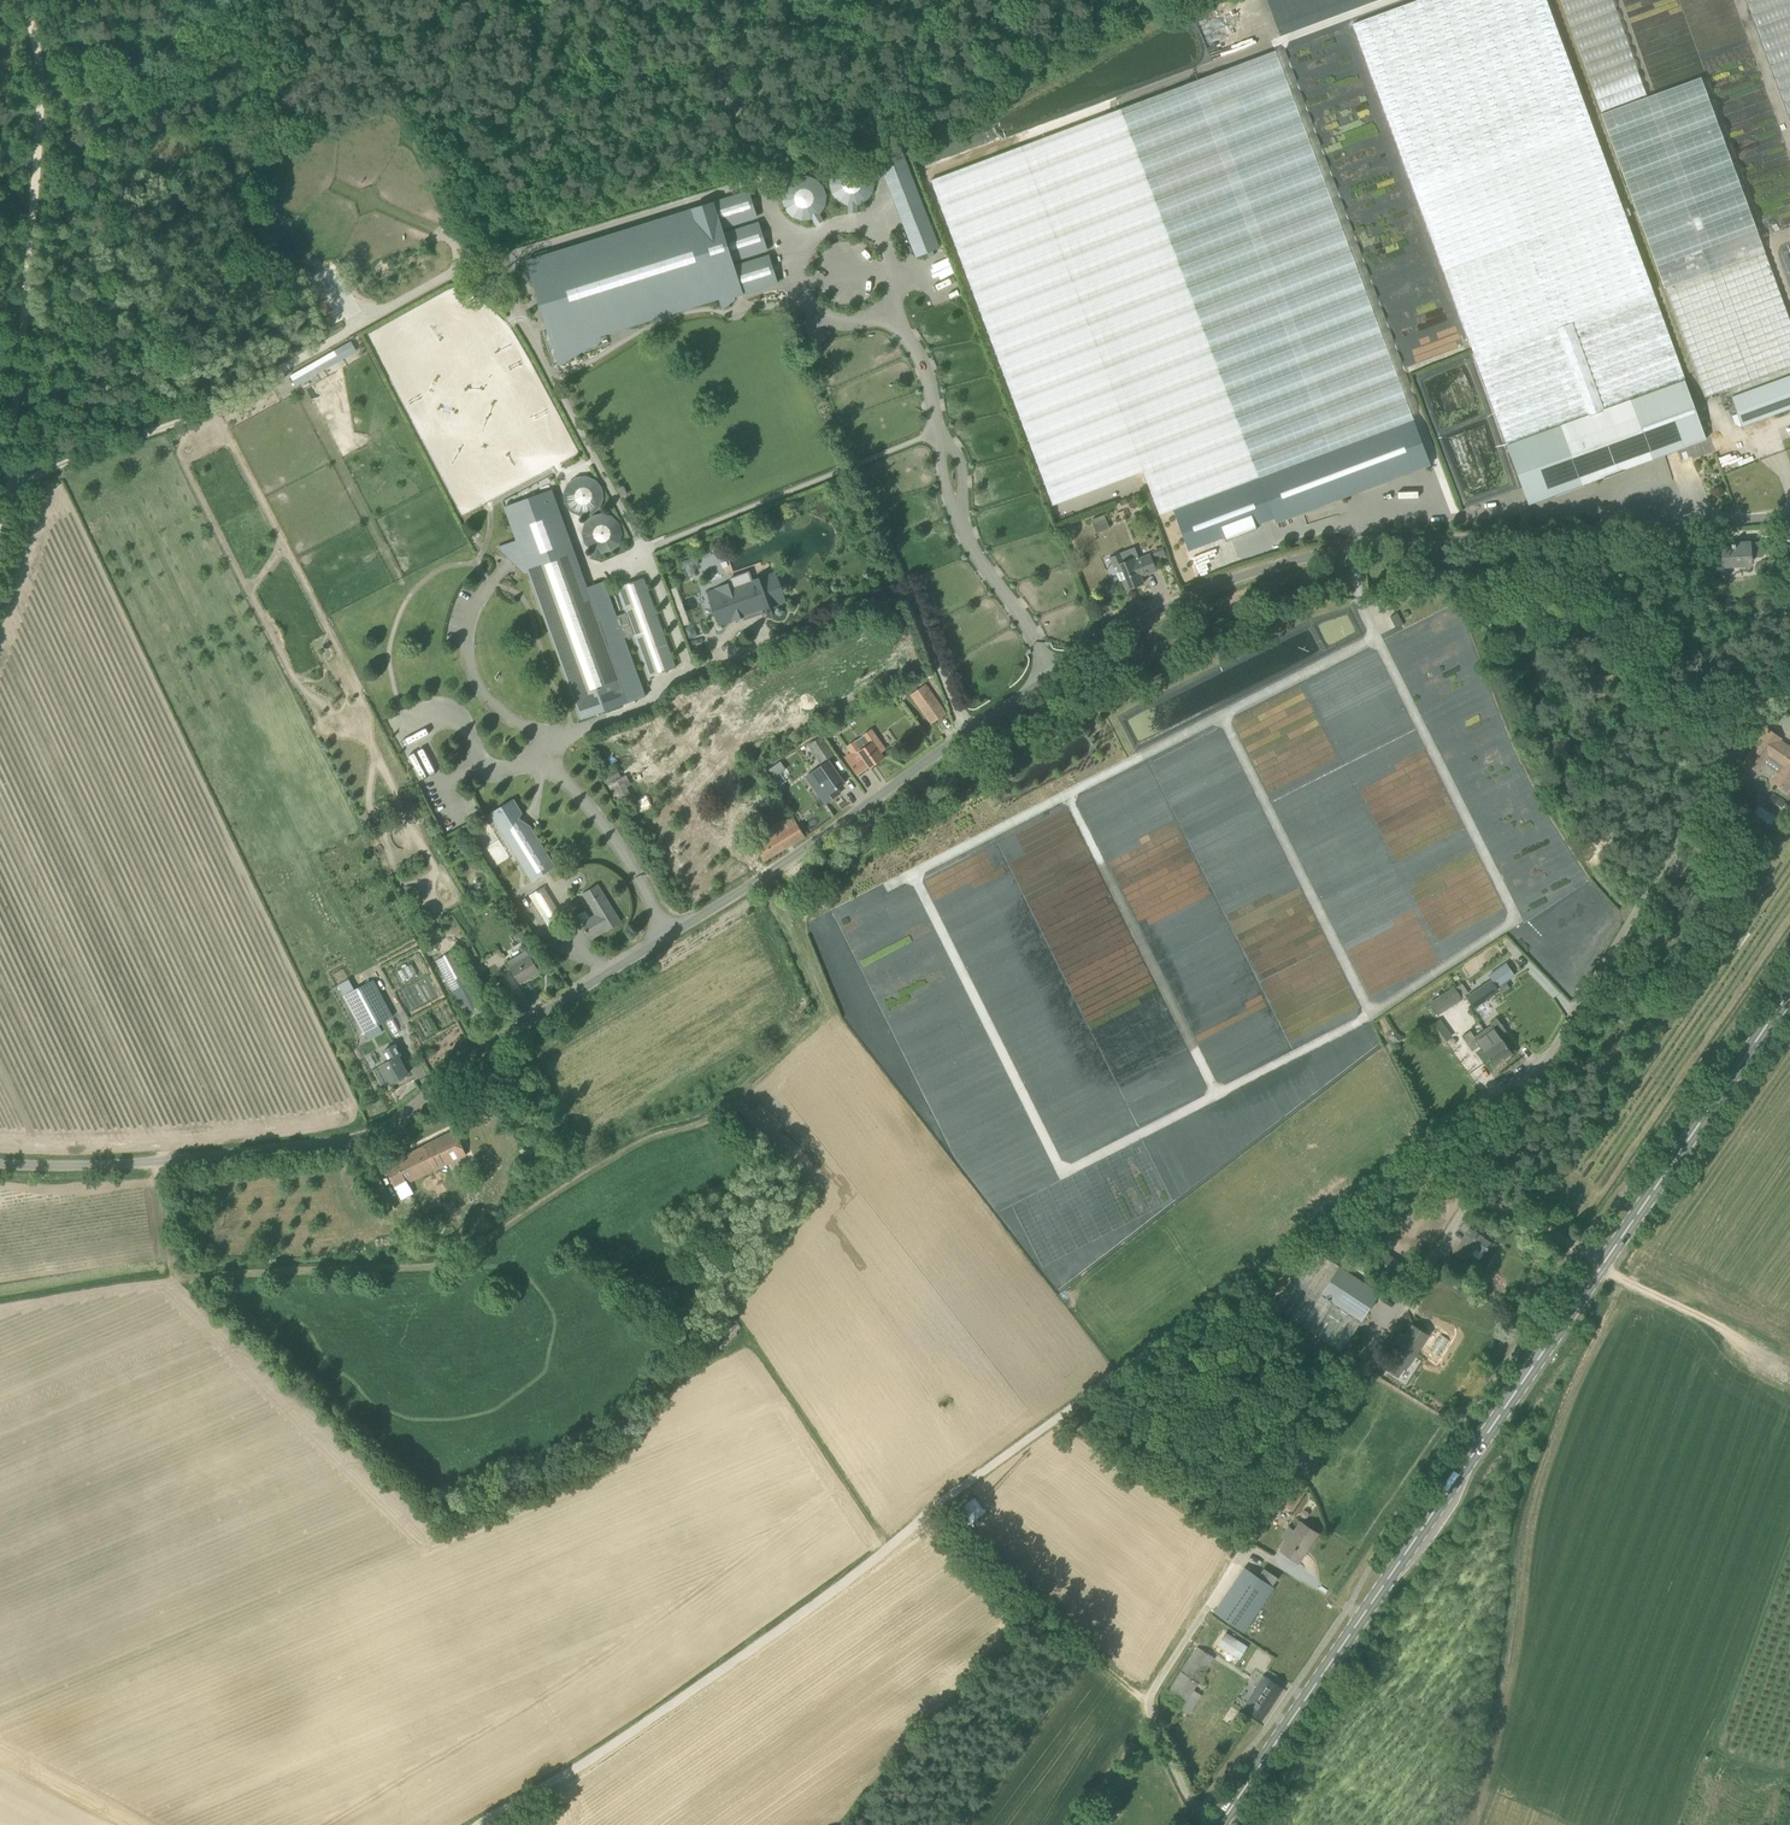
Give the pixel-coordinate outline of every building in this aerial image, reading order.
[(1590,118),(1547,0),(1419,0),(1353,25),(1412,183),(1476,356),(1508,445),(1686,380),(1590,118)] [(1645,96),(1613,0),(1562,0),(1598,111),(1645,96)] [(1756,36),(1767,36),(1773,34),(1773,56),(1789,111),(1789,0),(1745,0),(1756,36)] [(1258,478),(1415,420),(1276,51),(1120,109),(1258,478)] [(1665,287),(1672,308),(1705,397),(1729,388),(1732,396),(1751,389),(1789,375),(1789,319),(1701,78),(1601,113),(1665,287)] [(1058,510),(1135,483),(1016,145),(940,172),(1058,510)] [(917,252),(937,244),(900,146),(879,154),(917,252)] [(870,172),(831,179),(835,204),(847,202),(849,213),(859,211),(857,201),(875,198),(870,172)] [(830,219),(815,175),(780,187),(791,222),(813,215),(816,224),(830,219)] [(733,296),(778,282),(770,256),(736,266),(734,260),(768,249),(760,223),(726,233),(724,227),(758,217),(750,190),(529,258),(548,319),(556,316),(558,324),(556,325),(554,327),(552,329),(552,331),(552,334),(560,361),(600,337),(599,334),(720,297),(723,307),(734,299),(733,296)] [(351,342),(289,372),(294,383),(357,353),(351,342)] [(1751,389),(1762,419),(1789,408),(1789,375),(1751,389)] [(1584,484),(1652,459),(1707,439),(1686,380),(1508,445),(1530,503),(1557,493),(1557,495),(1584,485),(1584,484)] [(1415,420),(1258,478),(1275,524),(1431,465),(1415,420)] [(594,518),(606,484),(573,472),(561,506),(594,518)] [(622,496),(628,493),(624,485),(618,488),(622,496)] [(588,586),(568,531),(553,489),(505,508),(517,541),(500,548),(525,571),(528,570),(582,718),(586,716),(646,694),(620,623),(628,620),(648,675),(676,665),(645,577),(617,588),(626,612),(618,615),(606,579),(588,586)] [(581,520),(593,559),(601,557),(600,553),(625,545),(614,510),(581,520)] [(1105,513),(1091,519),(1096,533),(1110,527),(1105,513)] [(1723,558),(1715,559),(1716,570),(1724,570),(1724,567),(1736,567),(1735,561),(1752,560),(1752,556),(1761,556),(1761,542),(1730,544),(1731,547),(1722,547),(1723,558)] [(1167,556),(1164,549),(1163,546),(1152,551),(1156,561),(1167,556)] [(1781,561),(1789,563),(1789,562),(1789,548),(1785,546),(1781,561)] [(1134,558),(1118,564),(1117,565),(1120,572),(1117,573),(1120,581),(1123,580),(1127,590),(1143,583),(1141,576),(1157,570),(1150,554),(1134,560),(1134,558)] [(733,587),(732,583),(708,592),(720,625),(744,616),(740,606),(759,599),(763,609),(785,601),(775,572),(733,587)] [(683,626),(690,624),(676,588),(670,590),(683,626)] [(1395,627),(1402,623),(1397,613),(1390,616),(1395,627)] [(683,628),(688,640),(698,636),(694,624),(683,628)] [(946,714),(939,704),(925,684),(911,694),(932,724),(946,714)] [(1745,762),(1757,771),(1768,755),(1782,765),(1772,780),(1787,791),(1789,786),(1789,748),(1773,735),(1774,734),(1767,730),(1745,762)] [(880,752),(885,749),(878,739),(873,742),(872,743),(865,734),(854,742),(858,748),(849,755),(854,763),(863,757),(870,767),(884,757),(880,752)] [(809,747),(821,763),(835,753),(823,737),(809,747)] [(817,792),(826,803),(840,793),(837,788),(845,783),(829,760),(815,770),(825,786),(817,792)] [(637,803),(622,777),(608,784),(622,811),(637,803)] [(1766,806),(1778,812),(1785,800),(1773,793),(1766,806)] [(532,880),(555,866),(530,826),(519,818),(522,813),(514,800),(491,814),(532,880)] [(792,814),(766,830),(754,837),(762,852),(758,854),(762,862),(805,837),(792,814)] [(596,915),(582,924),(586,930),(587,932),(591,938),(605,929),(606,931),(621,921),(598,885),(583,894),(596,915)] [(530,896),(549,926),(563,917),(544,887),(530,896)] [(508,961),(521,983),(540,971),(526,950),(508,961)] [(465,1013),(482,1004),(454,951),(437,960),(465,1013)] [(1489,975),(1492,979),(1498,988),(1506,983),(1515,977),(1506,964),(1489,975)] [(373,979),(355,989),(344,995),(365,1032),(393,1017),(373,979)] [(1499,990),(1492,979),(1480,987),(1466,996),(1474,1007),(1499,990)] [(1456,986),(1461,993),(1467,989),(1462,982),(1456,986)] [(1449,991),(1430,1003),(1438,1015),(1456,1004),(1449,991)] [(1492,1026),(1486,1030),(1495,1043),(1491,1045),(1502,1061),(1512,1054),(1500,1035),(1506,1031),(1497,1019),(1491,1023),(1492,1026)] [(1453,1037),(1448,1030),(1436,1039),(1441,1046),(1453,1037)] [(1494,1066),(1502,1061),(1491,1045),(1495,1043),(1486,1030),(1475,1038),(1474,1035),(1467,1040),(1474,1050),(1480,1046),(1490,1060),(1494,1066)] [(1099,1048),(1099,1037),(1056,1036),(1055,1053),(1085,1053),(1085,1055),(1104,1055),(1104,1048),(1099,1048)] [(395,1044),(387,1049),(384,1050),(390,1060),(382,1064),(392,1082),(395,1081),(395,1082),(400,1078),(408,1074),(399,1056),(401,1055),(395,1044)] [(1131,1117),(1094,1122),(1094,1123),(1078,1125),(1077,1118),(1072,1119),(1075,1138),(1078,1137),(1079,1141),(1114,1137),(1113,1131),(1132,1129),(1131,1117)] [(386,1166),(403,1199),(414,1193),(408,1182),(467,1154),(455,1130),(386,1166)] [(1482,1236),(1470,1228),(1455,1253),(1466,1260),(1475,1247),(1484,1252),(1490,1243),(1481,1237),(1482,1236)] [(1274,1307),(1303,1325),(1302,1327),(1314,1333),(1342,1351),(1362,1321),(1321,1295),(1340,1267),(1313,1249),(1274,1307)] [(1391,1277),(1400,1262),(1382,1250),(1372,1265),(1391,1277)] [(1321,1295),(1362,1321),(1380,1293),(1340,1267),(1321,1295)] [(1391,1360),(1386,1368),(1396,1375),(1402,1366),(1406,1369),(1427,1334),(1413,1325),(1391,1360)] [(1298,1503),(1306,1491),(1309,1486),(1297,1479),(1282,1504),(1293,1511),(1298,1503)] [(1319,1533),(1300,1521),(1281,1551),(1300,1562),(1319,1533)] [(1274,1588),(1245,1568),(1215,1612),(1244,1632),(1274,1588)] [(1214,1658),(1198,1647),(1165,1699),(1181,1709),(1214,1658)] [(1283,1687),(1264,1675),(1243,1708),(1262,1721),(1283,1687)] [(1131,1741),(1128,1746),(1136,1751),(1139,1746),(1131,1741)]
